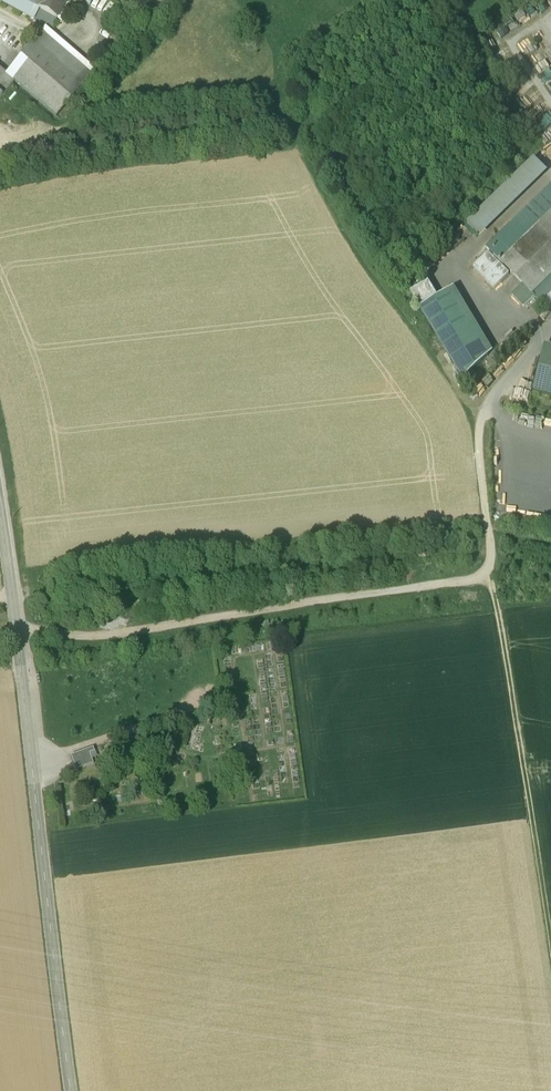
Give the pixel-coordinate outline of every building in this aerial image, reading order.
[(25,0),(1,0),(51,27),(56,17),(25,0)] [(56,17),(62,7),(66,0),(25,0),(56,17)] [(62,7),(67,10),(70,4),(73,6),(76,0),(66,0),(62,7)] [(130,2),(146,11),(152,0),(131,0),(130,2)] [(488,50),(502,45),(498,36),(485,42),(488,50)] [(34,38),(6,72),(56,115),(85,81),(34,38)] [(0,70),(0,91),(3,94),(13,81),(0,70)] [(537,135),(550,123),(550,115),(548,112),(530,127),(537,135)] [(475,237),(543,173),(530,158),(462,223),(475,237)] [(486,247),(501,263),(550,215),(550,184),(486,247)] [(501,263),(522,285),(532,295),(550,276),(550,215),(501,263)] [(494,290),(509,275),(488,254),(473,268),(494,290)] [(532,295),(533,296),(540,303),(550,292),(550,276),(532,295)] [(413,291),(411,292),(419,306),(437,296),(428,282),(413,291)] [(532,295),(522,285),(512,296),(522,307),(533,296),(532,295)] [(448,291),(420,308),(463,380),(488,357),(448,291)] [(545,346),(534,396),(550,400),(550,348),(545,346)] [(93,747),(70,756),(74,765),(91,758),(89,753),(94,751),(93,747)]
